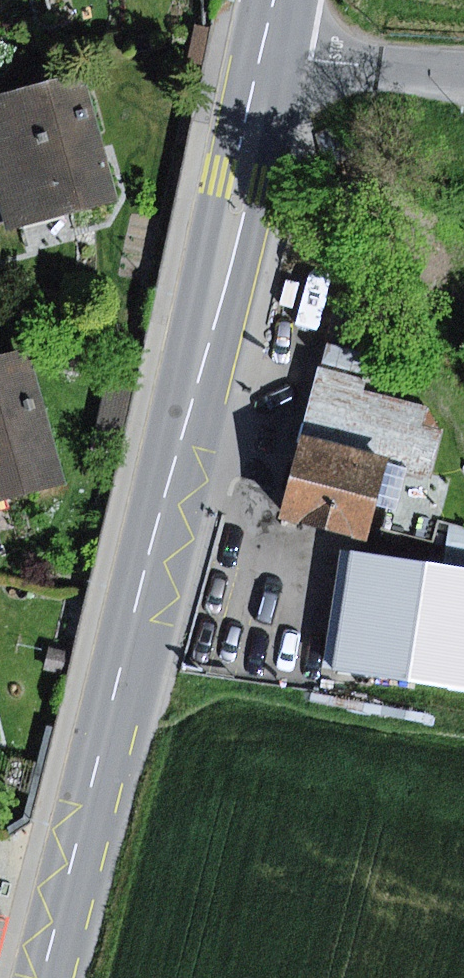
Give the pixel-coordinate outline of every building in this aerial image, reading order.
[(0,96),(0,197),(9,232),(118,203),(84,73),(0,96)] [(379,317),(337,306),(321,365),(368,377),(380,380),(386,357),(370,353),(379,317)] [(0,354),(0,500),(25,493),(70,482),(33,345),(0,354)] [(321,365),(303,436),(389,458),(436,471),(446,431),(439,429),(428,406),(365,390),(368,377),(321,365)] [(131,371),(109,366),(89,450),(111,456),(131,371)] [(389,458),(303,436),(281,518),(368,540),(377,500),(389,458)] [(0,500),(0,555),(39,545),(25,493),(0,500)] [(444,566),(463,569),(463,529),(449,525),(444,566)] [(344,552),(326,671),(463,691),(463,569),(444,566),(344,552)]
